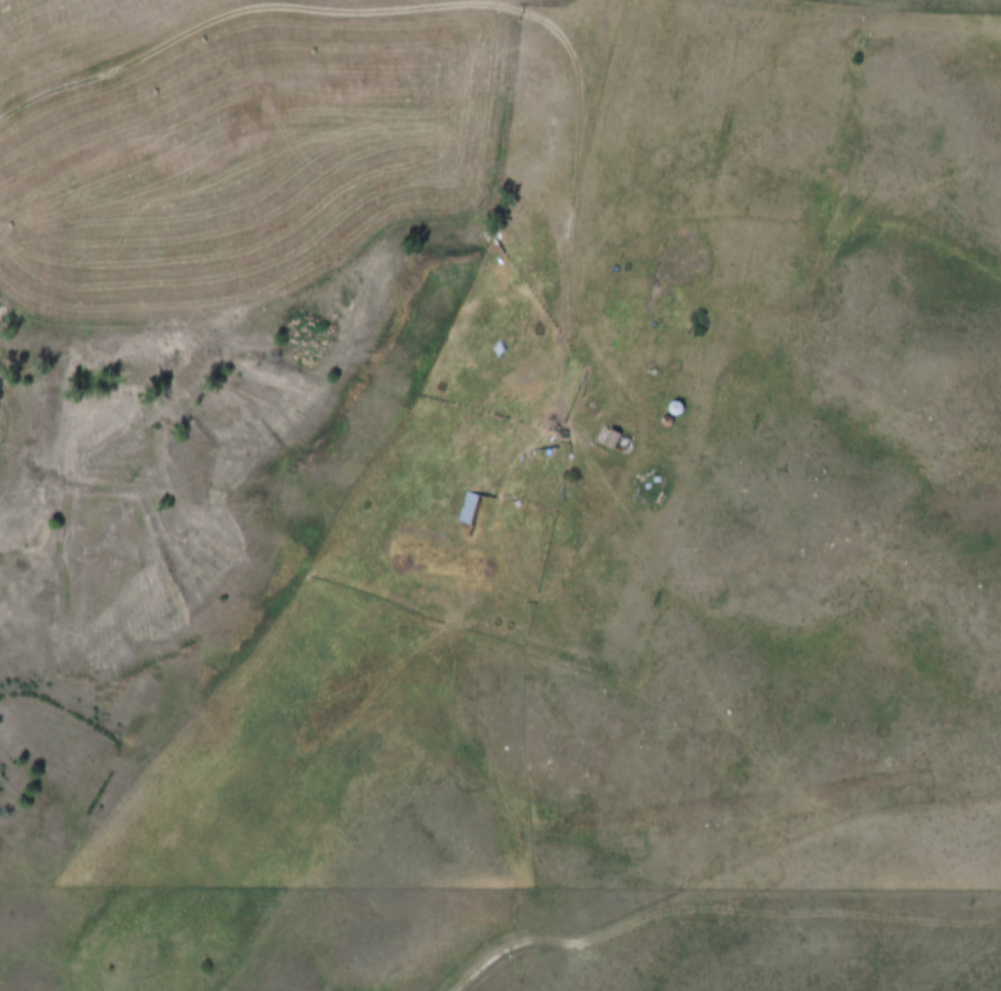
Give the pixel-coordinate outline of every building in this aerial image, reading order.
[(692,229),(677,229),(677,241),(692,241),(692,229)] [(662,287),(662,300),(679,300),(678,287),(662,287)] [(471,373),(479,366),(473,358),(464,365),(471,373)] [(602,444),(616,451),(624,436),(610,429),(602,444)] [(474,527),(482,496),(468,492),(459,523),(474,527)]
